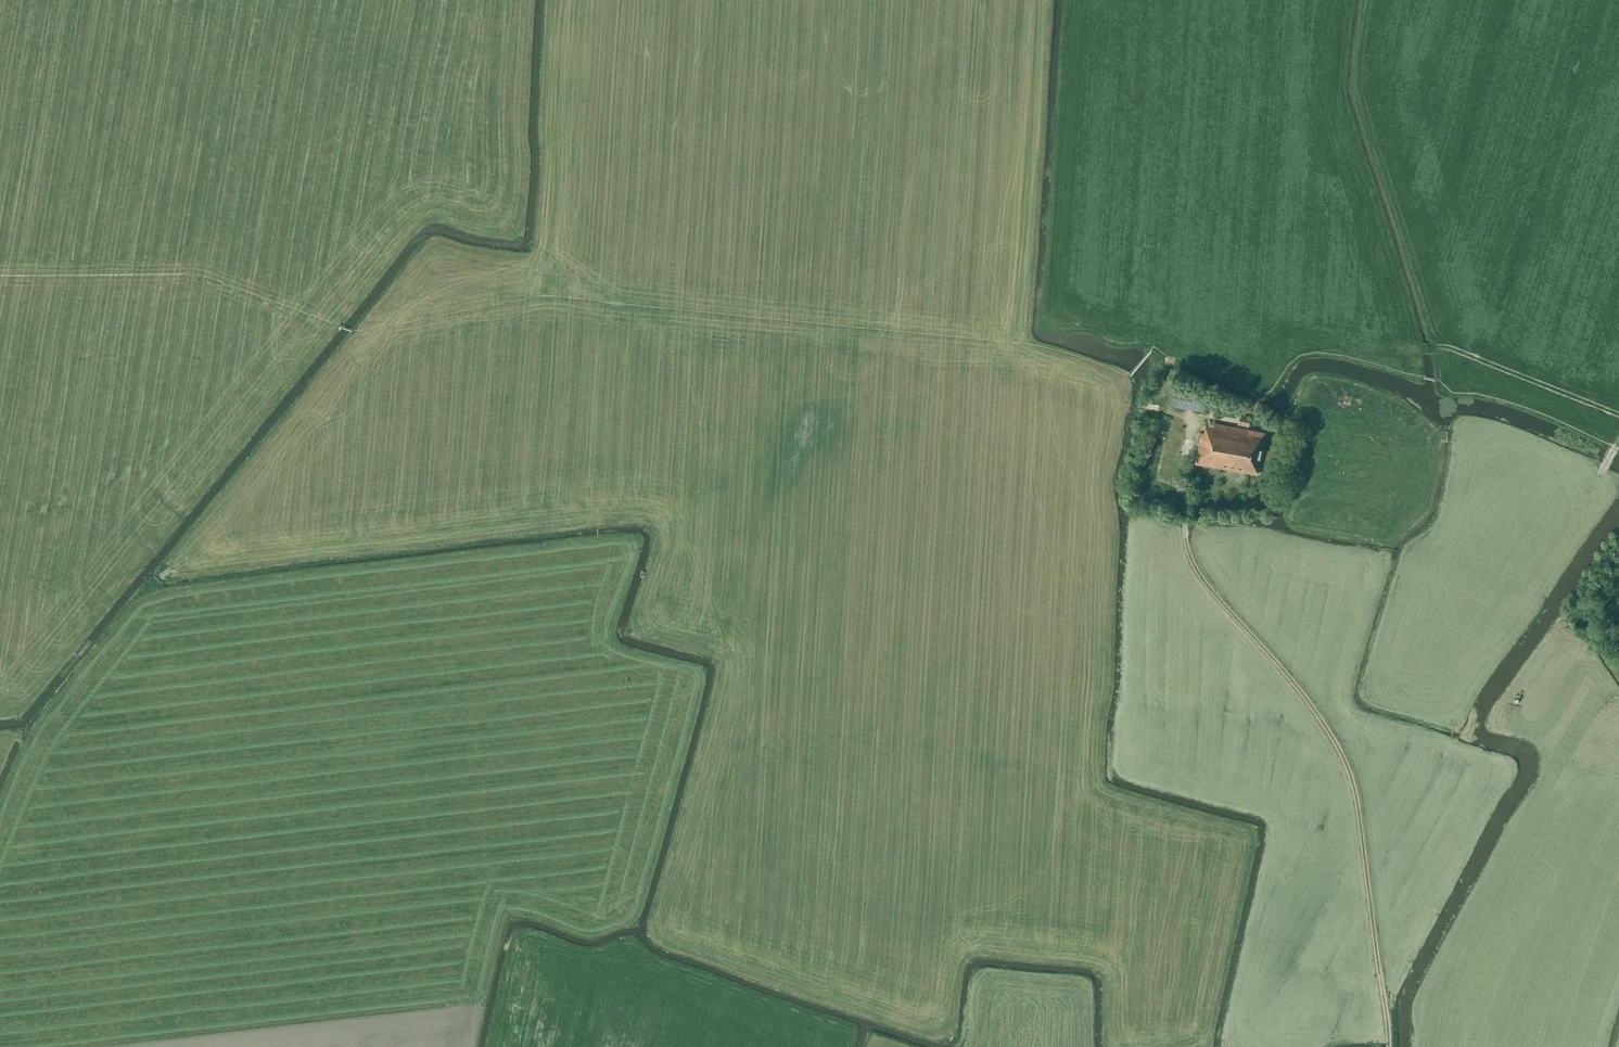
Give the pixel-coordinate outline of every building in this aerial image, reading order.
[(1170,404),(1203,411),(1206,394),(1173,388),(1170,404)] [(1237,425),(1247,426),(1249,418),(1239,416),(1237,425)] [(1206,466),(1254,474),(1263,432),(1205,421),(1203,432),(1200,432),(1193,463),(1194,463),(1193,472),(1204,474),(1206,466)]
